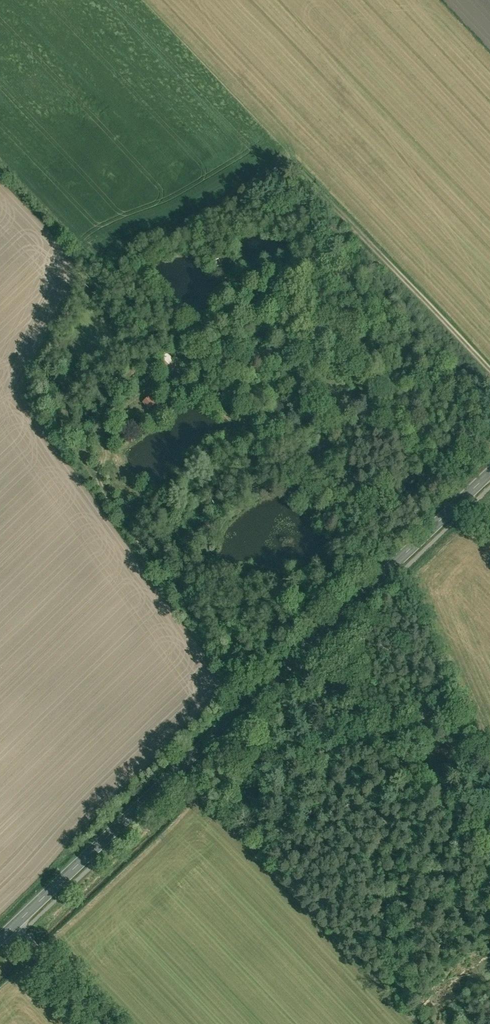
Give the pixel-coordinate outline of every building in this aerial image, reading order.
[(214,260),(210,267),(221,275),(229,263),(220,257),(217,262),(214,260)] [(247,307),(253,317),(264,311),(259,301),(247,307)] [(170,349),(163,356),(171,364),(178,357),(170,349)]
